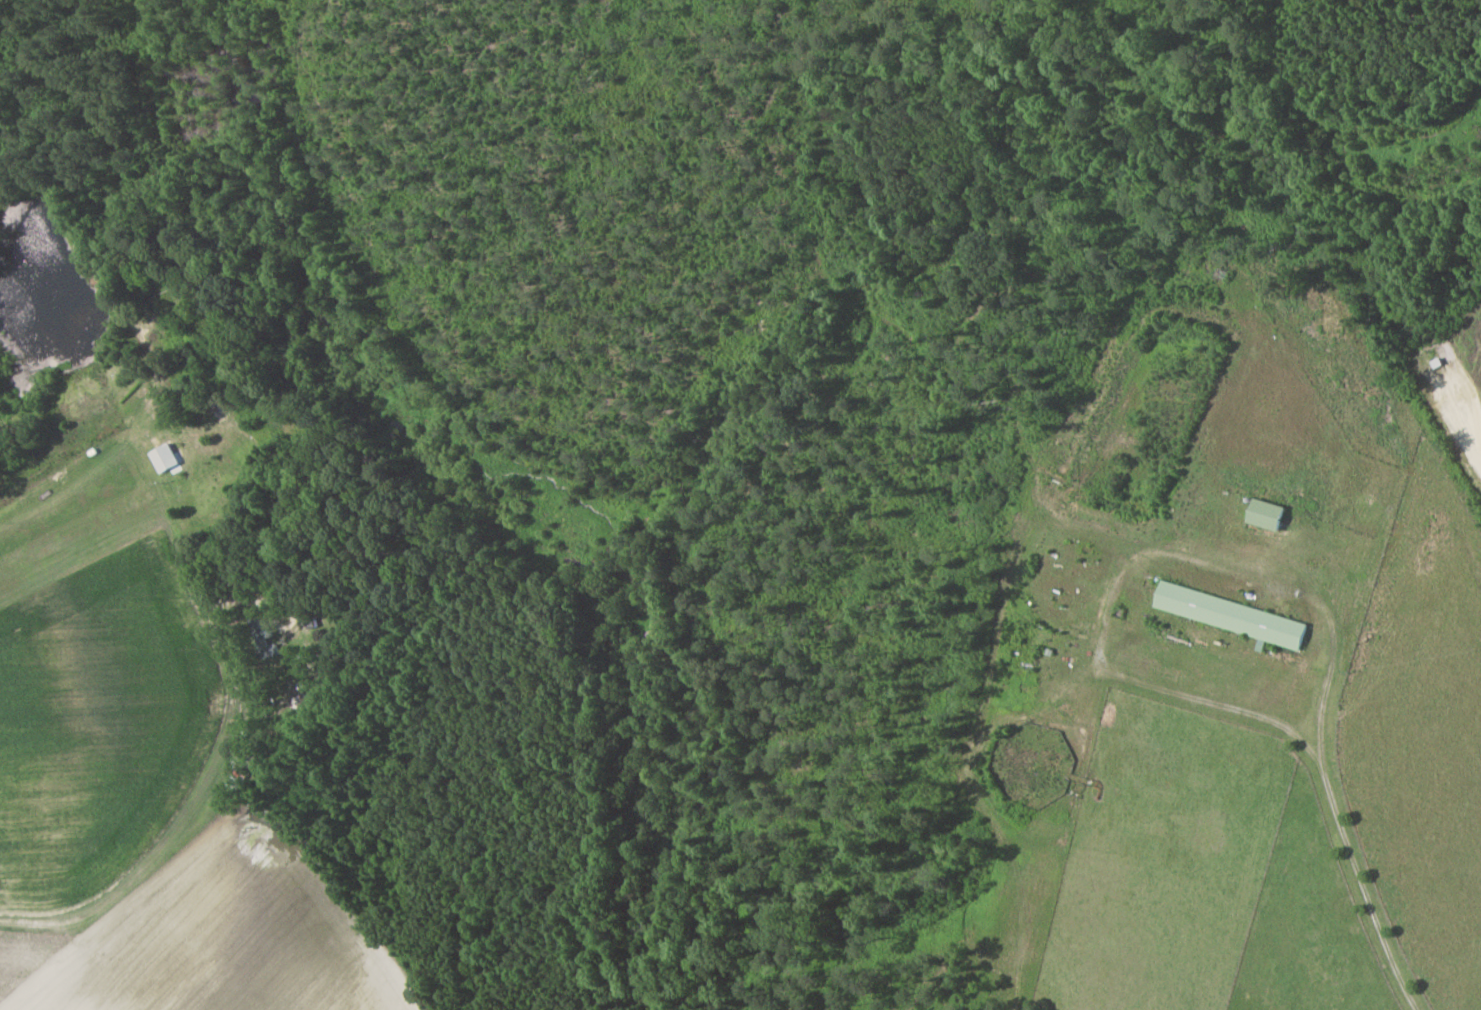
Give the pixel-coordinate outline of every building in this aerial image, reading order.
[(160,473),(180,465),(171,444),(151,452),(160,473)] [(1280,533),(1288,509),(1258,498),(1249,522),(1280,533)] [(1309,623),(1164,582),(1156,609),(1302,650),(1309,623)] [(275,636),(272,625),(262,628),(259,616),(251,618),(262,659),(280,654),(277,643),(268,645),(266,638),(275,636)]
